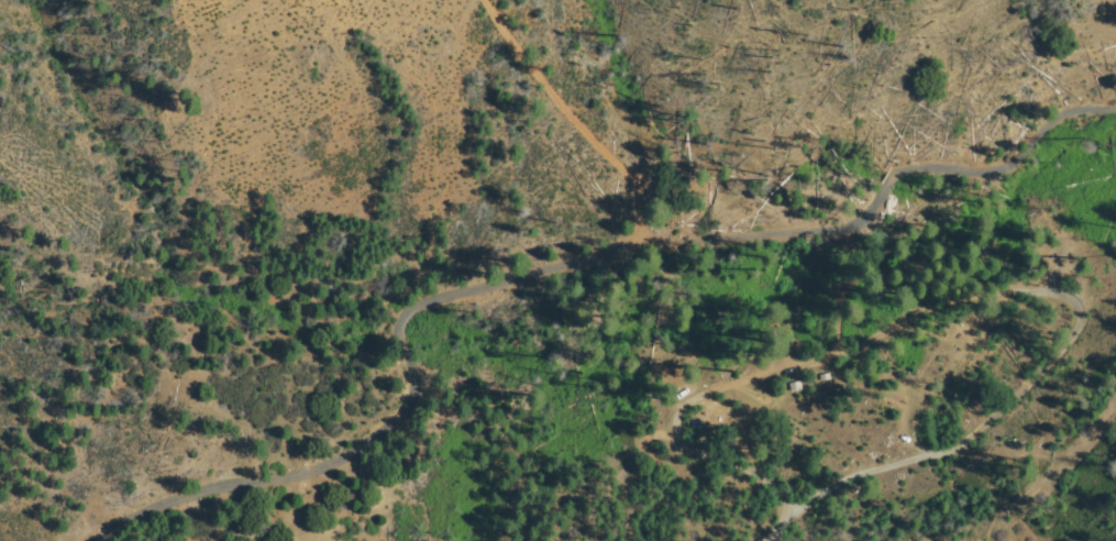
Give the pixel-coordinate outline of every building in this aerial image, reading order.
[(796,380),(799,387),(794,390),(791,384),(796,380)]
